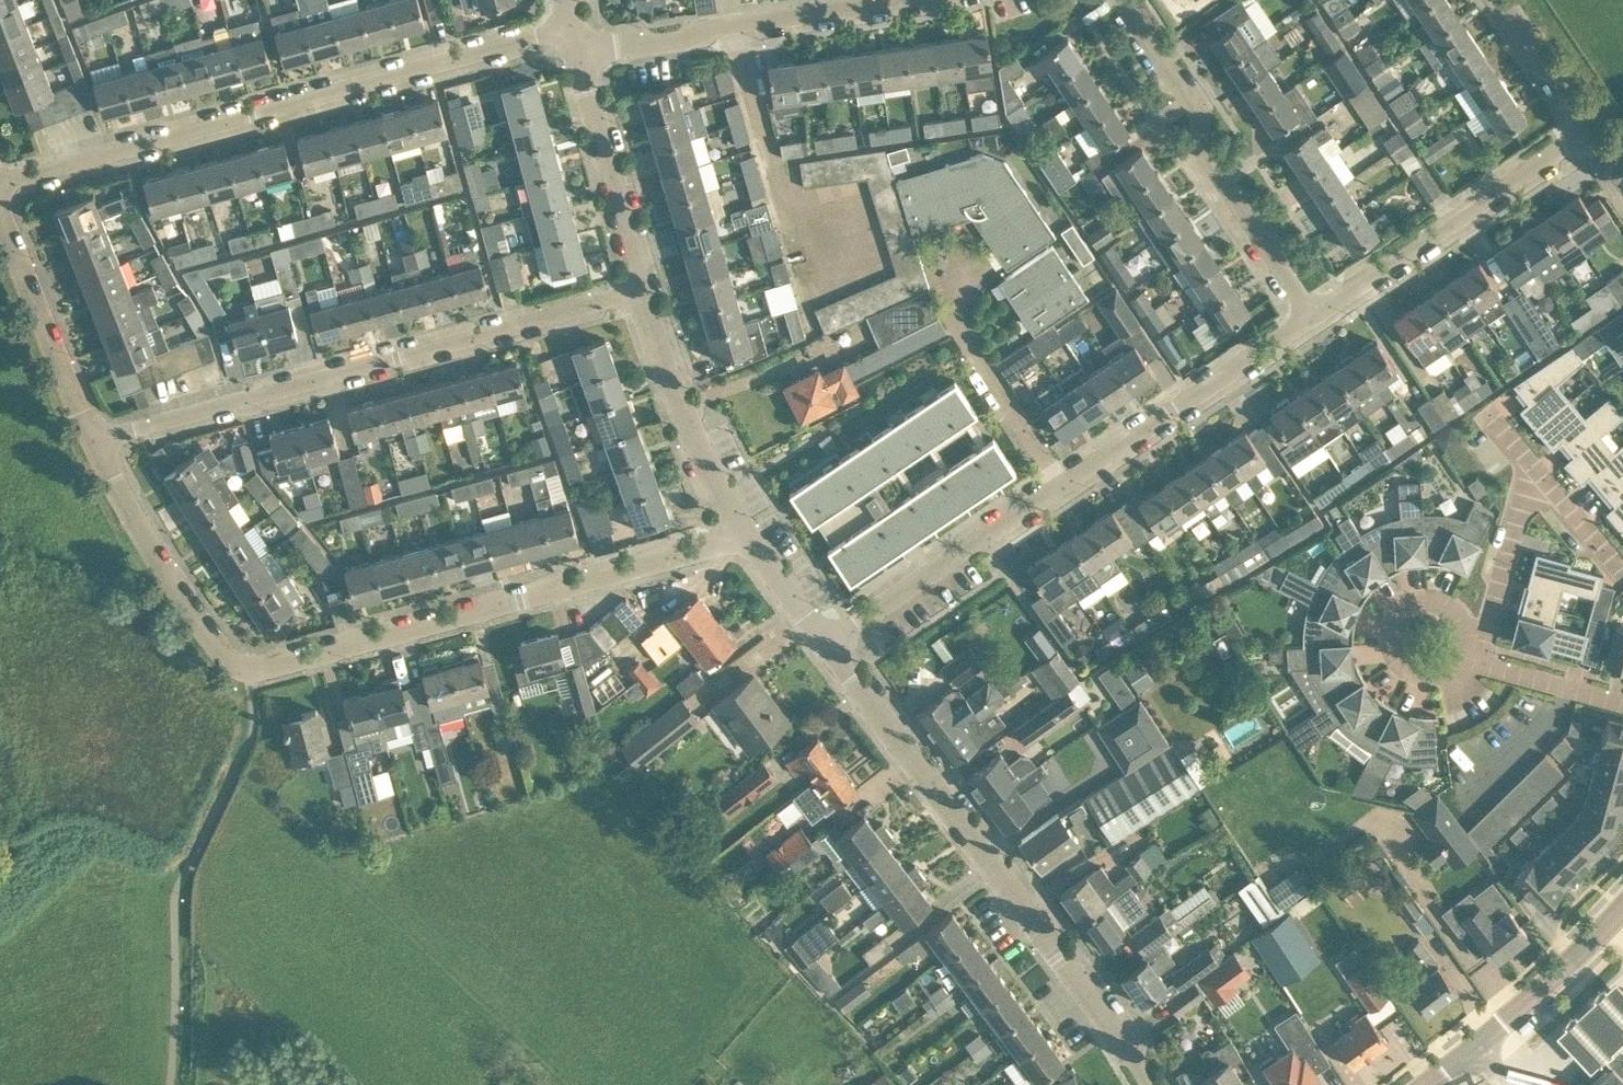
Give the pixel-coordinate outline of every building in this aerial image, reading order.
[(19,1),(18,0),(0,0),(0,9),(19,1)] [(59,11),(55,0),(44,0),(50,15),(59,11)] [(78,0),(62,0),(70,19),(84,14),(78,0)] [(139,2),(144,15),(163,8),(160,0),(143,0),(139,2)] [(396,32),(387,0),(384,0),(361,6),(359,7),(368,39),(396,32)] [(396,32),(425,24),(418,0),(387,0),(396,32)] [(443,17),(439,0),(425,0),(431,22),(444,19),(443,17)] [(482,8),(510,0),(479,0),(482,8)] [(639,13),(654,11),(652,1),(659,0),(636,0),(639,13)] [(1265,37),(1242,0),(1237,0),(1204,22),(1214,37),(1210,39),(1226,63),(1265,37)] [(1418,9),(1430,0),(1412,0),(1418,9)] [(1434,32),(1434,33),(1459,16),(1448,0),(1430,0),(1418,9),(1427,22),(1416,29),(1423,39),(1434,32)] [(19,1),(0,9),(0,34),(27,24),(19,1)] [(319,18),(312,7),(309,4),(299,6),(304,22),(313,55),(341,47),(332,15),(319,18)] [(1338,26),(1354,15),(1347,5),(1331,16),(1338,26)] [(104,14),(110,28),(129,21),(124,7),(104,14)] [(341,47),(368,39),(359,7),(332,15),(341,47)] [(1316,36),(1329,27),(1318,9),(1304,18),(1316,36)] [(50,15),(58,37),(68,34),(59,11),(50,15)] [(89,35),(110,28),(104,14),(84,22),(89,35)] [(1361,26),(1354,15),(1338,26),(1345,37),(1361,26)] [(1451,58),(1476,41),(1459,16),(1434,33),(1451,58)] [(313,55),(304,22),(275,30),(284,63),(313,55)] [(36,46),(27,24),(0,34),(0,60),(36,46)] [(213,34),(202,37),(215,82),(243,75),(233,42),(229,28),(227,28),(224,24),(215,27),(213,34)] [(1341,44),(1329,27),(1316,36),(1328,53),(1341,44)] [(959,37),(965,73),(967,89),(995,84),(987,32),(986,32),(986,34),(959,37)] [(77,56),(68,34),(58,37),(67,60),(77,56)] [(262,34),(233,42),(243,75),(271,67),(262,34)] [(174,45),(187,90),(215,82),(202,37),(187,41),(187,39),(174,42),(174,45)] [(937,77),(965,73),(959,37),(932,41),(937,77)] [(1028,63),(1034,73),(1035,74),(1049,64),(1058,78),(1083,61),(1067,37),(1028,63)] [(1226,63),(1242,85),(1269,67),(1280,60),(1265,37),(1226,63)] [(932,41),(905,45),(910,81),(937,77),(932,41)] [(1451,58),(1468,82),(1492,66),(1476,41),(1451,58)] [(174,45),(147,52),(150,65),(159,98),(187,90),(174,45)] [(910,81),(905,45),(878,49),(883,85),(910,81)] [(6,83),(45,69),(36,46),(0,60),(0,68),(6,83)] [(883,85),(878,49),(851,53),(856,89),(883,85)] [(1345,96),(1347,95),(1352,91),(1366,82),(1345,50),(1323,64),(1345,96)] [(856,89),(851,53),(823,57),(829,93),(856,89)] [(1387,65),(1380,54),(1364,65),(1371,76),(1387,65)] [(1009,77),(1024,67),(1016,55),(999,67),(1004,97),(1007,112),(1025,100),(1015,86),(1009,77)] [(76,83),(86,79),(77,56),(67,60),(76,83)] [(801,97),(829,93),(823,57),(796,61),(801,97)] [(795,98),(801,97),(796,61),(769,65),(769,64),(768,64),(773,101),(795,98)] [(1058,78),(1073,100),(1099,83),(1083,61),(1058,78)] [(131,106),(159,98),(150,65),(122,73),(131,106)] [(1394,76),(1387,65),(1371,76),(1378,86),(1394,76)] [(1492,66),(1468,82),(1484,107),(1509,90),(1492,66)] [(735,88),(729,68),(729,67),(715,71),(720,92),(735,88)] [(1269,67),(1242,85),(1257,108),(1284,90),(1269,67)] [(45,69),(6,83),(15,107),(22,104),(35,99),(47,94),(57,119),(69,114),(59,89),(53,91),(45,69)] [(94,81),(97,92),(103,114),(131,106),(122,73),(94,81)] [(503,87),(511,119),(544,110),(536,78),(503,87)] [(1395,107),(1413,96),(1402,78),(1384,90),(1395,107)] [(81,110),(93,105),(87,84),(86,79),(76,83),(71,85),(81,110)] [(683,110),(693,107),(691,99),(688,97),(685,98),(680,81),(675,83),(639,93),(639,94),(641,94),(648,120),(683,110)] [(1388,114),(1366,82),(1347,95),(1369,127),(1388,114)] [(1089,123),(1114,106),(1099,83),(1073,100),(1079,109),(1089,123)] [(1284,90),(1257,108),(1273,132),(1277,129),(1282,138),(1317,114),(1295,83),(1284,90)] [(59,89),(69,114),(81,110),(71,85),(59,89)] [(1494,121),(1478,131),(1486,142),(1526,116),(1509,90),(1484,107),(1494,121)] [(47,94),(35,99),(45,124),(57,119),(47,94)] [(35,99),(22,104),(32,129),(45,124),(35,99)] [(410,106),(418,138),(447,130),(438,99),(410,106)] [(730,125),(744,121),(738,101),(713,109),(719,129),(730,125)] [(457,133),(471,129),(464,104),(450,108),(457,133)] [(1397,114),(1404,125),(1420,115),(1413,104),(1397,114)] [(418,138),(410,106),(382,114),(391,146),(418,138)] [(1130,130),(1114,106),(1089,123),(1103,145),(1104,147),(1106,146),(1130,130)] [(971,114),(973,130),(1001,125),(998,109),(971,114)] [(519,149),(552,140),(544,110),(511,119),(519,149)] [(683,110),(648,120),(656,146),(691,136),(683,110)] [(1067,130),(1061,121),(1055,112),(1041,122),(1053,139),(1067,130)] [(363,153),(391,146),(382,114),(354,122),(363,153)] [(941,119),(943,134),(967,130),(964,115),(941,119)] [(1427,126),(1420,115),(1404,125),(1412,136),(1427,126)] [(943,134),(941,119),(923,121),(926,137),(943,134)] [(750,140),(744,121),(730,125),(736,144),(750,140)] [(335,161),(363,153),(354,122),(326,130),(335,161)] [(886,126),(888,141),(912,138),(910,123),(886,126)] [(1302,174),(1328,157),(1342,147),(1332,134),(1333,133),(1326,123),(1312,132),(1311,131),(1285,149),(1302,174)] [(869,129),(871,144),(888,141),(886,126),(869,129)] [(817,152),(835,149),(831,127),(823,128),(824,136),(814,137),(817,152)] [(831,127),(835,149),(857,146),(855,131),(832,134),(831,127)] [(471,129),(457,133),(461,148),(475,144),(473,137),(471,129)] [(1382,140),(1389,151),(1406,140),(1398,129),(1382,140)] [(1420,149),(1428,162),(1459,141),(1451,129),(1420,149)] [(306,169),(335,161),(326,130),(298,137),(306,169)] [(698,163),(691,136),(656,146),(664,173),(698,163)] [(800,138),(780,142),(782,157),(803,153),(800,138)] [(519,149),(527,180),(561,171),(552,140),(519,149)] [(1413,151),(1406,140),(1389,151),(1397,162),(1413,151)] [(293,172),(290,162),(285,141),(256,149),(265,180),(293,172)] [(886,151),(890,164),(910,158),(906,145),(886,151)] [(1106,146),(1104,147),(1103,145),(1085,157),(1092,168),(1112,154),(1106,146)] [(1059,191),(1077,179),(1055,146),(1037,158),(1059,191)] [(890,164),(886,151),(885,148),(850,153),(854,179),(867,177),(892,169),(890,164)] [(1131,189),(1158,171),(1142,148),(1124,160),(1115,166),(1102,175),(1117,199),(1131,189)] [(237,188),(265,180),(256,149),(228,157),(237,188)] [(970,214),(972,215),(994,156),(982,152),(895,179),(895,181),(899,193),(903,205),(907,217),(910,229),(912,235),(964,219),(962,215),(961,214),(960,213),(959,212),(959,210),(960,209),(960,208),(961,208),(962,207),(964,207),(965,207),(966,208),(967,209),(967,210),(967,211),(968,212),(970,214)] [(841,181),(854,179),(850,153),(837,155),(841,181)] [(745,178),(759,174),(754,154),(740,158),(745,178)] [(829,183),(841,181),(837,155),(825,157),(829,183)] [(976,215),(978,215),(982,222),(978,224),(1007,268),(1025,255),(1055,236),(1005,160),(994,156),(972,215),(974,215),(976,215)] [(200,164),(209,196),(237,188),(228,157),(200,164)] [(816,185),(829,183),(825,157),(813,159),(816,185)] [(1302,174),(1318,199),(1345,181),(1328,157),(1302,174)] [(804,186),(816,185),(813,159),(800,161),(804,186)] [(464,164),(472,195),(488,191),(480,160),(464,164)] [(671,199),(706,189),(698,163),(664,173),(671,199)] [(173,172),(181,203),(209,196),(200,164),(173,172)] [(1428,199),(1439,192),(1422,166),(1411,173),(1428,199)] [(1104,186),(1092,169),(1092,168),(1078,177),(1080,180),(1090,194),(1091,195),(1103,187),(1104,186)] [(895,181),(895,179),(892,169),(867,177),(870,189),(895,181)] [(446,177),(431,181),(435,195),(463,187),(458,170),(445,173),(446,177)] [(524,214),(536,211),(569,202),(561,171),(527,180),(531,194),(520,197),(524,214)] [(1158,171),(1131,189),(1147,212),(1173,194),(1158,171)] [(173,172),(144,180),(153,211),(181,203),(173,172)] [(751,197),(765,193),(759,174),(745,178),(751,197)] [(406,203),(407,203),(435,195),(431,181),(417,185),(415,179),(400,183),(406,203)] [(874,201),(899,193),(895,181),(870,189),(874,201)] [(1318,199),(1335,223),(1361,206),(1345,181),(1318,199)] [(140,206),(133,183),(121,186),(123,194),(102,202),(103,204),(98,206),(93,194),(54,210),(63,232),(102,217),(126,208),(126,210),(140,206)] [(679,226),(713,216),(706,189),(671,199),(679,226)] [(375,197),(379,210),(398,205),(394,191),(375,197)] [(492,205),(488,191),(472,195),(476,209),(492,205)] [(878,213),(903,205),(899,193),(874,201),(878,213)] [(1147,212),(1136,218),(1141,226),(1152,219),(1162,235),(1188,217),(1173,194),(1147,212)] [(1579,194),(1557,209),(1586,250),(1596,244),(1606,236),(1608,239),(1619,230),(1609,216),(1610,215),(1598,196),(1586,205),(1579,194)] [(358,216),(379,210),(375,197),(355,202),(354,203),(358,216)] [(775,226),(769,207),(767,200),(745,206),(747,215),(753,233),(760,231),(775,226)] [(536,211),(544,241),(577,232),(569,202),(536,211)] [(881,225),(907,217),(903,205),(878,213),(881,225)] [(1361,206),(1335,223),(1352,249),(1377,232),(1377,231),(1391,221),(1384,210),(1371,220),(1361,206)] [(315,228),(335,222),(332,209),(311,214),(315,228)] [(1566,267),(1580,257),(1587,253),(1586,250),(1557,209),(1536,223),(1556,252),(1566,267)] [(128,219),(136,232),(148,226),(140,212),(128,219)] [(315,228),(311,214),(291,220),(295,233),(315,228)] [(679,226),(672,227),(677,244),(683,242),(686,250),(686,252),(721,242),(718,231),(713,216),(679,226)] [(102,217),(63,232),(72,255),(111,240),(102,217)] [(885,237),(910,229),(907,217),(881,225),(885,237)] [(1162,235),(1152,242),(1167,264),(1177,258),(1204,240),(1188,217),(1162,235)] [(176,266),(197,260),(193,246),(192,247),(184,218),(161,224),(169,252),(175,264),(175,263),(176,266)] [(490,256),(510,251),(506,236),(505,236),(497,230),(495,221),(482,225),(490,256)] [(1114,235),(1113,234),(1105,222),(1087,233),(1096,247),(1114,235)] [(1094,256),(1072,223),(1061,230),(1083,263),(1094,256)] [(1516,237),(1535,266),(1556,252),(1536,223),(1516,237)] [(156,240),(148,226),(136,232),(144,247),(156,240)] [(249,232),(253,245),(273,240),(269,226),(249,232)] [(783,253),(780,246),(775,226),(760,231),(767,258),(783,253)] [(914,241),(912,235),(910,229),(885,237),(889,249),(914,241)] [(228,237),(232,251),(253,245),(249,232),(228,237)] [(544,241),(547,251),(552,273),(585,264),(577,232),(544,241)] [(411,236),(400,239),(404,252),(415,249),(411,236)] [(1513,296),(1549,350),(1560,343),(1527,293),(1532,290),(1534,294),(1539,295),(1549,287),(1535,266),(1516,237),(1494,252),(1513,281),(1516,278),(1523,289),(1513,296)] [(111,240),(72,255),(81,277),(120,262),(111,240)] [(1177,258),(1193,280),(1219,263),(1204,240),(1177,258)] [(193,246),(197,260),(217,255),(213,241),(193,246)] [(893,261),(918,253),(914,241),(889,249),(893,261)] [(721,242),(686,252),(694,278),(729,268),(721,242)] [(1110,269),(1124,260),(1112,243),(1099,252),(1110,269)] [(256,298),(256,300),(268,346),(296,338),(297,340),(298,339),(294,325),(295,325),(290,303),(287,304),(285,297),(299,293),(286,245),(270,249),(282,291),(256,298)] [(1053,245),(1013,272),(999,281),(1012,301),(1017,297),(1022,304),(1070,272),(1053,245)] [(426,246),(415,249),(419,264),(430,261),(426,246)] [(451,269),(459,298),(487,290),(476,247),(465,250),(469,264),(451,269)] [(431,306),(423,277),(419,264),(415,249),(404,252),(408,267),(391,272),(395,285),(403,313),(431,306)] [(510,251),(490,256),(498,288),(523,281),(515,249),(510,251)] [(159,273),(170,266),(162,253),(151,259),(158,273),(159,273)] [(896,273),(922,265),(918,253),(893,261),(896,273)] [(240,275),(249,273),(244,254),(235,257),(240,275)] [(769,264),(775,284),(790,280),(784,260),(769,264)] [(1135,278),(1124,260),(1110,269),(1122,287),(1135,278)] [(370,261),(359,264),(364,280),(367,291),(375,321),(403,313),(395,285),(378,289),(370,261)] [(1499,291),(1492,280),(1479,261),(1458,276),(1477,305),(1499,291)] [(90,300),(129,284),(120,262),(81,277),(90,300)] [(205,276),(217,273),(214,262),(199,266),(205,276)] [(1208,303),(1234,286),(1219,263),(1193,280),(1208,303)] [(353,283),(364,280),(359,264),(348,267),(353,283)] [(884,278),(894,302),(929,287),(922,265),(896,273),(884,278)] [(177,281),(170,266),(159,273),(158,273),(166,287),(177,281)] [(183,271),(211,317),(225,310),(205,276),(199,266),(183,271)] [(729,268),(694,278),(702,305),(736,295),(729,268)] [(431,306),(459,298),(451,269),(423,277),(431,306)] [(1620,303),(1622,301),(1622,270),(1606,282),(1620,303)] [(1034,334),(1053,322),(1087,298),(1070,272),(1022,304),(1026,311),(1021,315),(1034,334)] [(1458,276),(1437,290),(1466,334),(1487,320),(1477,305),(1458,276)] [(882,307),(894,302),(884,278),(872,283),(882,307)] [(782,303),(796,299),(790,280),(775,284),(764,287),(768,301),(779,298),(781,303),(782,303)] [(1620,303),(1606,282),(1599,287),(1607,298),(1600,302),(1593,307),(1599,317),(1620,303)] [(879,309),(882,307),(872,283),(861,288),(871,312),(879,309)] [(99,322),(138,307),(158,298),(152,284),(132,293),(129,284),(90,300),(99,322)] [(317,289),(308,292),(312,308),(311,308),(313,315),(319,336),(347,329),(339,299),(335,285),(317,289)] [(1235,319),(1250,309),(1234,286),(1208,303),(1193,314),(1200,324),(1205,320),(1218,339),(1239,325),(1235,319)] [(936,309),(929,287),(894,302),(882,307),(879,309),(892,339),(880,345),(845,363),(844,361),(819,373),(818,369),(786,385),(802,416),(834,400),(829,392),(839,387),(844,395),(857,389),(854,384),(851,378),(946,330),(938,315),(936,309)] [(866,314),(871,312),(861,288),(849,293),(860,318),(867,315),(866,314)] [(1117,288),(1099,300),(1107,312),(1122,334),(1140,322),(1117,288)] [(1129,298),(1141,316),(1154,307),(1143,289),(1129,298)] [(1437,290),(1416,304),(1436,333),(1445,348),(1466,334),(1437,290)] [(347,329),(375,321),(367,291),(339,299),(347,329)] [(187,313),(197,307),(188,293),(177,300),(185,314),(187,313)] [(848,322),(860,318),(849,293),(838,298),(848,322)] [(709,331),(744,321),(736,295),(702,305),(709,331)] [(1549,350),(1513,296),(1502,303),(1538,358),(1549,350)] [(836,327),(848,322),(838,298),(826,303),(836,327)] [(240,353),(268,346),(256,300),(244,303),(247,315),(228,321),(234,342),(235,341),(239,355),(241,355),(240,353)] [(825,332),(836,327),(826,303),(815,308),(825,332)] [(1394,319),(1406,337),(1414,348),(1430,373),(1452,359),(1436,333),(1416,304),(1394,319)] [(108,344),(146,329),(138,307),(99,322),(108,344)] [(187,313),(185,314),(198,335),(209,331),(205,320),(197,307),(187,313)] [(1152,333),(1166,324),(1154,307),(1141,316),(1152,333)] [(1578,332),(1599,317),(1593,307),(1571,321),(1578,332)] [(1596,326),(1610,348),(1622,339),(1622,309),(1596,326)] [(787,314),(795,339),(806,335),(797,311),(787,314)] [(1074,334),(1083,328),(1075,316),(1057,328),(1065,339),(1074,334)] [(744,321),(709,331),(717,358),(727,356),(730,366),(769,350),(760,317),(744,321)] [(159,351),(170,346),(161,323),(146,329),(108,344),(112,354),(107,355),(112,368),(117,367),(117,368),(133,361),(146,356),(155,352),(159,351)] [(1043,330),(1024,342),(1035,359),(1054,347),(1043,330)] [(1157,337),(1161,343),(1173,361),(1185,353),(1168,330),(1157,337)] [(209,331),(198,335),(194,337),(204,361),(216,357),(209,331)] [(1592,342),(1592,337),(1589,332),(1577,339),(1585,351),(1590,348),(1592,342)] [(1125,350),(1111,359),(1131,389),(1154,374),(1155,375),(1156,374),(1130,335),(1119,342),(1125,350)] [(194,337),(182,342),(192,366),(204,361),(194,337)] [(573,349),(584,380),(616,368),(605,337),(573,349)] [(1377,341),(1374,343),(1371,340),(1362,347),(1364,350),(1356,356),(1385,399),(1395,392),(1385,378),(1397,370),(1390,359),(1377,341)] [(170,346),(180,371),(192,366),(182,342),(170,346)] [(1035,359),(1024,342),(996,362),(1009,382),(1021,373),(1019,370),(1035,359)] [(1571,345),(1513,383),(1528,401),(1519,408),(1534,426),(1536,428),(1570,399),(1558,385),(1557,383),(1584,361),(1571,345)] [(159,351),(169,375),(180,371),(170,346),(159,351)] [(156,380),(169,375),(159,351),(155,352),(146,356),(156,380)] [(1356,356),(1353,357),(1351,354),(1341,361),(1343,364),(1335,370),(1364,413),(1385,399),(1356,356)] [(143,386),(156,380),(146,356),(133,361),(143,386)] [(1109,404),(1131,389),(1111,359),(1088,375),(1109,404)] [(1499,369),(1507,380),(1521,370),(1514,360),(1499,369)] [(524,390),(523,383),(517,362),(488,370),(496,398),(514,393),(519,408),(528,405),(524,390)] [(1081,365),(1059,380),(1086,420),(1109,404),(1088,375),(1082,366),(1082,365),(1081,365)] [(627,398),(616,368),(584,380),(595,409),(627,398)] [(468,405),(496,398),(488,370),(460,377),(468,405)] [(1314,384),(1343,428),(1364,413),(1335,370),(1314,384)] [(461,421),(471,418),(468,405),(460,377),(432,385),(440,413),(441,413),(444,425),(461,421)] [(548,378),(534,383),(538,395),(553,390),(548,378)] [(866,494),(863,488),(877,479),(910,456),(944,434),(977,412),(955,379),(921,401),(888,424),(855,446),(841,455),(836,448),(819,459),(789,479),(816,519),(832,544),(859,584),(890,564),(906,553),(900,543),(914,534),(915,536),(949,514),(982,491),(1015,469),(993,436),(960,458),(926,481),(893,503),(886,507),(874,489),(866,494)] [(1472,388),(1479,399),(1493,390),(1486,379),(1472,388)] [(1042,406),(1051,419),(1063,437),(1064,436),(1064,435),(1086,420),(1059,380),(1047,388),(1054,398),(1042,406)] [(1322,442),(1343,428),(1314,384),(1293,398),(1322,442)] [(440,413),(432,385),(404,392),(412,421),(440,413)] [(139,406),(150,403),(143,386),(132,390),(139,406)] [(1430,396),(1447,420),(1459,412),(1443,388),(1430,396)] [(1465,409),(1479,399),(1472,388),(1471,389),(1457,398),(1465,409)] [(543,409),(558,404),(553,390),(538,395),(543,409)] [(377,400),(384,428),(412,421),(404,392),(377,400)] [(1570,399),(1536,428),(1538,431),(1553,448),(1561,441),(1573,454),(1566,460),(1565,460),(1563,461),(1564,462),(1622,414),(1609,395),(1584,416),(1570,399)] [(1291,464),(1322,442),(1293,398),(1290,400),(1288,396),(1277,403),(1279,407),(1271,413),(1274,417),(1264,424),(1291,464)] [(1433,429),(1447,420),(1430,396),(1417,405),(1433,429)] [(595,409),(605,439),(638,428),(627,398),(595,409)] [(1388,403),(1399,421),(1414,443),(1428,434),(1418,419),(1408,418),(1395,399),(1388,403)] [(368,433),(384,428),(377,400),(348,408),(356,436),(358,435),(362,450),(372,448),(368,433)] [(1564,462),(1567,465),(1581,482),(1590,475),(1602,489),(1622,471),(1622,441),(1613,450),(1600,434),(1622,415),(1622,414),(1564,462)] [(482,415),(471,418),(476,434),(486,431),(482,415)] [(325,469),(321,456),(340,451),(334,430),(333,430),(329,416),(327,417),(328,418),(300,425),(313,472),(325,469)] [(471,418),(461,421),(465,437),(476,434),(471,418)] [(560,456),(575,451),(563,420),(549,425),(560,456)] [(976,439),(984,434),(975,421),(968,426),(976,439)] [(262,468),(273,481),(292,476),(289,465),(308,460),(312,472),(313,472),(300,425),(272,433),(272,432),(270,432),(274,446),(257,451),(262,468)] [(1450,426),(1436,435),(1445,449),(1459,439),(1450,426)] [(1285,467),(1268,441),(1258,427),(1248,434),(1246,430),(1224,444),(1244,475),(1251,485),(1253,489),(1264,481),(1255,468),(1265,461),(1274,474),(1285,467)] [(605,439),(616,469),(648,457),(638,428),(605,439)] [(426,429),(415,433),(420,449),(431,446),(426,429)] [(1393,457),(1414,443),(1406,432),(1393,441),(1385,446),(1393,457)] [(420,449),(415,433),(405,435),(410,452),(420,449)] [(531,438),(537,455),(551,451),(545,433),(531,438)] [(827,452),(838,444),(830,433),(819,442),(827,452)] [(195,453),(176,465),(177,466),(164,474),(165,475),(167,474),(182,498),(222,471),(223,471),(255,463),(248,438),(232,443),(232,444),(233,443),(235,449),(204,468),(196,455),(195,453)] [(1223,489),(1244,475),(1224,444),(1203,459),(1223,489)] [(1364,460),(1372,472),(1393,457),(1385,446),(1364,460)] [(560,456),(570,482),(584,477),(575,451),(560,456)] [(367,502),(366,499),(360,479),(353,454),(338,458),(351,506),(367,502)] [(555,457),(527,465),(530,479),(541,516),(550,547),(579,539),(570,508),(555,512),(553,503),(565,499),(558,473),(545,477),(545,475),(559,471),(555,457)] [(648,457),(616,469),(627,499),(659,487),(648,457)] [(1231,500),(1223,489),(1203,459),(1182,473),(1207,511),(1211,518),(1222,510),(1220,507),(1231,500)] [(1351,486),(1372,472),(1364,460),(1343,474),(1351,486)] [(530,479),(527,465),(507,471),(510,485),(530,479)] [(398,479),(403,493),(431,484),(427,470),(398,479)] [(228,505),(239,497),(222,471),(182,498),(199,524),(228,505)] [(259,498),(271,489),(256,471),(245,481),(259,498)] [(1602,489),(1614,503),(1605,511),(1620,528),(1622,531),(1622,530),(1622,471),(1602,489)] [(1207,511),(1182,473),(1161,487),(1181,518),(1186,525),(1207,511)] [(1320,507),(1351,486),(1343,474),(1312,496),(1320,507)] [(492,475),(473,480),(476,494),(496,489),(492,475)] [(367,502),(382,498),(378,480),(363,484),(367,502)] [(451,486),(455,500),(476,494),(473,480),(451,486)] [(1423,558),(1424,558),(1422,515),(1421,496),(1418,496),(1418,481),(1399,482),(1401,516),(1383,523),(1363,536),(1362,537),(1385,571),(1384,572),(1385,574),(1385,575),(1394,570),(1401,567),(1401,566),(1400,560),(1423,558)] [(638,529),(661,521),(670,518),(659,487),(627,499),(638,529)] [(1160,532),(1181,518),(1161,487),(1139,502),(1146,511),(1134,519),(1147,538),(1158,530),(1160,532)] [(436,490),(417,496),(421,509),(440,504),(436,490)] [(419,510),(421,509),(417,496),(396,502),(400,515),(403,514),(419,510)] [(596,509),(595,509),(591,496),(576,502),(580,514),(580,516),(605,507),(605,505),(604,506),(602,501),(594,503),(596,509)] [(1422,515),(1424,558),(1423,558),(1424,560),(1422,561),(1422,562),(1432,562),(1440,562),(1440,561),(1443,556),(1465,567),(1493,511),(1474,501),(1464,520),(1456,518),(1449,517),(1445,516),(1441,516),(1434,515),(1422,515)] [(321,502),(297,509),(305,520),(325,514),(321,502)] [(1365,584),(1384,572),(1385,571),(1362,537),(1363,536),(1348,514),(1340,502),(1329,508),(1338,521),(1342,528),(1335,533),(1345,548),(1334,559),(1322,576),(1319,582),(1319,583),(1358,602),(1357,603),(1360,606),(1365,597),(1369,590),(1368,589),(1365,584)] [(272,513),(286,531),(297,521),(283,504),(272,513)] [(199,524),(215,549),(245,529),(228,505),(199,524)] [(380,506),(362,511),(365,524),(384,519),(380,506)] [(613,529),(606,508),(605,507),(580,516),(588,538),(613,529)] [(481,517),(486,531),(494,562),(522,555),(513,523),(510,509),(481,517)] [(1147,538),(1134,519),(1124,526),(1113,509),(1091,524),(1110,553),(1131,539),(1136,546),(1147,538)] [(343,530),(365,524),(362,511),(342,516),(340,519),(343,530)] [(1317,513),(1284,533),(1291,544),(1324,524),(1317,513)] [(513,523),(522,555),(550,547),(541,516),(513,523)] [(245,529),(215,549),(231,574),(271,548),(255,523),(245,529)] [(1128,579),(1110,553),(1091,524),(1070,538),(1106,590),(1107,593),(1128,579)] [(1291,544),(1284,533),(1278,524),(1276,526),(1266,532),(1256,537),(1270,557),(1291,544)] [(305,551),(316,542),(302,525),(291,534),(289,535),(300,548),(304,553),(305,551)] [(458,538),(466,570),(494,562),(486,531),(458,538)] [(1256,537),(1234,551),(1248,571),(1270,557),(1256,537)] [(466,570),(458,538),(430,546),(438,577),(466,570)] [(1094,598),(1106,590),(1070,538),(1049,552),(1079,596),(1085,605),(1094,598)] [(430,546),(402,553),(411,585),(438,577),(430,546)] [(271,548),(231,574),(247,599),(287,572),(271,548)] [(337,568),(321,549),(321,548),(320,548),(308,558),(309,558),(321,573),(324,581),(330,602),(344,598),(346,598),(340,576),(337,568)] [(538,564),(551,560),(548,549),(496,567),(499,576),(538,563),(538,564)] [(1226,584),(1248,571),(1234,551),(1226,555),(1232,565),(1218,573),(1226,584)] [(1529,584),(1525,599),(1557,608),(1563,586),(1611,600),(1614,586),(1601,582),(1603,574),(1569,564),(1570,560),(1538,552),(1538,551),(1536,551),(1535,555),(1527,584),(1529,584)] [(1041,615),(1053,633),(1061,644),(1074,635),(1058,610),(1079,596),(1049,552),(1028,567),(1054,606),(1041,615)] [(402,553),(374,561),(383,592),(411,585),(402,553)] [(383,592),(374,561),(345,569),(354,600),(383,592)] [(1319,583),(1319,582),(1289,567),(1288,567),(1279,586),(1311,603),(1309,611),(1308,619),(1307,627),(1306,636),(1306,644),(1306,645),(1349,643),(1351,643),(1352,644),(1353,644),(1353,642),(1353,635),(1354,626),(1352,626),(1347,624),(1357,603),(1358,602),(1319,583)] [(287,572),(247,599),(263,623),(262,624),(262,625),(275,617),(275,618),(305,599),(287,572)] [(1226,584),(1218,573),(1204,582),(1211,593),(1226,584)] [(1171,598),(1177,608),(1186,602),(1180,592),(1171,598)] [(655,625),(665,637),(674,650),(683,643),(716,617),(697,593),(669,614),(669,615),(655,625)] [(613,608),(630,629),(644,618),(626,597),(613,608)] [(1519,613),(1512,640),(1546,649),(1547,645),(1582,655),(1588,632),(1553,623),(1557,608),(1525,599),(1520,614),(1519,613)] [(1151,613),(1159,625),(1173,616),(1166,604),(1151,613)] [(622,635),(630,629),(613,608),(601,617),(618,639),(622,635)] [(1137,638),(1159,625),(1151,613),(1145,617),(1129,627),(1137,638)] [(605,649),(618,639),(601,617),(588,628),(605,649)] [(716,617),(688,639),(695,648),(690,652),(701,666),(706,662),(707,663),(718,655),(735,641),(716,617)] [(644,618),(630,629),(622,635),(632,647),(652,631),(643,619),(644,619),(644,618)] [(1187,632),(1200,654),(1216,644),(1203,623),(1187,632)] [(1616,624),(1606,662),(1622,666),(1622,625),(1616,624)] [(1108,640),(1115,651),(1137,638),(1129,627),(1108,640)] [(582,661),(583,666),(605,649),(588,628),(574,632),(582,661)] [(511,654),(517,675),(519,683),(556,673),(554,666),(566,663),(557,631),(520,641),(523,651),(511,654)] [(1101,660),(1115,651),(1108,640),(1094,648),(1101,660)] [(1349,643),(1306,645),(1306,644),(1287,645),(1287,646),(1269,647),(1270,661),(1288,661),(1288,667),(1308,666),(1315,684),(1328,704),(1362,682),(1363,682),(1365,681),(1365,682),(1366,681),(1361,673),(1358,666),(1357,666),(1351,666),(1349,643)] [(984,663),(973,649),(970,646),(955,657),(946,664),(942,667),(945,670),(956,684),(984,663)] [(1053,698),(1066,689),(1079,679),(1057,649),(1031,668),(1053,698)] [(465,661),(452,665),(462,701),(489,693),(490,693),(481,663),(479,655),(479,656),(478,652),(463,656),(465,661)] [(1141,659),(1125,667),(1136,690),(1152,682),(1141,659)] [(614,680),(623,692),(636,682),(650,671),(641,660),(614,680)] [(583,667),(583,666),(582,661),(566,666),(579,714),(594,709),(583,667)] [(436,712),(423,715),(435,762),(439,776),(452,773),(451,769),(438,720),(465,712),(464,709),(462,701),(452,665),(439,668),(437,663),(424,667),(425,670),(424,671),(426,681),(429,692),(433,705),(434,705),(436,712)] [(1112,664),(1098,673),(1109,689),(1122,679),(1112,664)] [(696,668),(676,683),(686,696),(706,680),(696,668)] [(755,745),(771,733),(788,720),(754,675),(715,704),(733,729),(739,724),(755,745)] [(384,687),(373,690),(385,737),(398,734),(395,722),(408,719),(412,730),(417,749),(422,747),(427,764),(435,762),(423,715),(410,718),(409,715),(406,703),(402,688),(400,681),(400,682),(398,676),(384,680),(386,687),(384,687)] [(630,701),(643,691),(636,682),(623,692),(630,701)] [(1078,682),(1067,690),(1077,704),(1089,695),(1081,684),(1080,685),(1078,682)] [(1362,682),(1328,704),(1310,715),(1287,731),(1300,749),(1322,734),(1340,722),(1345,727),(1361,740),(1373,747),(1374,748),(1393,709),(1394,709),(1395,708),(1396,708),(1397,707),(1388,702),(1381,697),(1380,699),(1376,702),(1363,682),(1362,682)] [(941,695),(916,714),(934,737),(987,698),(979,688),(967,697),(951,709),(941,695)] [(1002,701),(1004,696),(998,689),(987,698),(934,737),(952,761),(969,748),(972,745),(981,739),(1005,722),(994,708),(1002,701)] [(345,696),(351,718),(354,730),(357,741),(370,737),(374,749),(387,746),(385,737),(373,690),(347,697),(346,696),(345,696)] [(503,748),(517,744),(502,690),(490,693),(489,693),(491,702),(503,748)] [(1024,742),(1077,704),(1067,690),(1014,726),(1024,742)] [(1140,697),(1095,726),(1125,771),(1170,744),(1163,732),(1157,723),(1140,697)] [(683,698),(622,746),(638,767),(699,718),(683,698)] [(295,758),(317,752),(328,749),(316,709),(285,718),(287,728),(284,729),(285,732),(288,731),(295,758)] [(1394,709),(1393,709),(1374,748),(1373,747),(1365,765),(1351,791),(1373,797),(1394,755),(1408,759),(1428,761),(1436,760),(1436,765),(1437,765),(1434,715),(1436,715),(1436,714),(1426,714),(1417,713),(1417,715),(1415,720),(1394,709)] [(1600,741),(1602,741),(1622,747),(1622,720),(1607,715),(1600,741)] [(1568,731),(1577,734),(1581,720),(1571,717),(1568,731)] [(1566,751),(1573,745),(1563,735),(1556,742),(1566,751)] [(806,765),(816,778),(838,762),(818,736),(786,761),(796,773),(806,765)] [(367,751),(374,749),(370,737),(357,741),(358,747),(345,750),(356,794),(359,803),(379,797),(367,751)] [(1622,774),(1622,747),(1602,741),(1600,749),(1595,766),(1622,774)] [(1559,758),(1566,751),(1556,742),(1550,748),(1559,758)] [(1116,838),(1200,787),(1172,743),(1170,744),(1125,771),(1105,783),(1086,796),(1080,799),(1057,813),(1042,824),(1039,826),(1022,839),(1041,865),(1078,838),(1067,824),(1088,811),(1107,840),(1109,843),(1116,838)] [(335,786),(347,783),(351,796),(356,794),(345,750),(327,755),(335,786)] [(965,778),(984,803),(1031,768),(1030,767),(1035,765),(1030,758),(1019,757),(1008,765),(999,753),(965,778)] [(1555,779),(1563,771),(1545,753),(1537,761),(1555,779)] [(1036,764),(1035,765),(1030,767),(1031,768),(984,803),(1005,831),(1032,811),(1017,792),(1039,778),(1048,773),(1040,761),(1036,764)] [(1544,790),(1555,779),(1537,761),(1525,772),(1544,790)] [(776,778),(764,762),(716,799),(728,815),(776,778)] [(812,822),(825,812),(857,788),(838,762),(816,778),(793,797),(812,822)] [(1595,766),(1588,791),(1622,801),(1622,774),(1595,766)] [(1525,772),(1515,783),(1533,801),(1544,790),(1525,772)] [(1568,776),(1558,786),(1565,793),(1575,783),(1568,776)] [(1523,810),(1533,801),(1515,783),(1505,792),(1523,810)] [(1588,791),(1583,809),(1619,830),(1622,823),(1622,801),(1588,791)] [(1505,792),(1496,801),(1514,819),(1523,810),(1505,792)] [(1437,793),(1413,812),(1433,838),(1437,835),(1441,841),(1440,842),(1444,847),(1445,846),(1458,862),(1478,847),(1437,793)] [(1541,803),(1548,810),(1558,800),(1551,793),(1541,803)] [(676,814),(688,805),(680,796),(668,805),(676,814)] [(1505,828),(1514,819),(1496,801),(1487,810),(1505,828)] [(1537,820),(1548,810),(1541,803),(1531,813),(1537,820)] [(1210,806),(1197,813),(1206,829),(1219,821),(1210,806)] [(1583,809),(1570,821),(1599,850),(1610,840),(1612,841),(1619,830),(1583,809)] [(1487,810),(1477,819),(1495,838),(1505,828),(1487,810)] [(883,822),(875,828),(865,815),(840,834),(835,838),(845,850),(834,859),(832,860),(840,870),(853,859),(852,858),(889,830),(883,822)] [(1477,819),(1467,829),(1482,850),(1491,862),(1499,854),(1489,844),(1495,838),(1477,819)] [(1570,821),(1552,839),(1581,868),(1599,850),(1570,821)] [(1509,834),(1516,841),(1526,831),(1520,824),(1509,834)] [(788,858),(812,840),(800,826),(765,853),(775,868),(788,858)] [(897,840),(889,830),(852,858),(853,859),(868,879),(897,857),(889,846),(897,840)] [(1534,857),(1562,886),(1581,868),(1552,839),(1534,857)] [(821,852),(818,849),(812,840),(788,858),(795,867),(796,867),(798,869),(821,852)] [(1129,884),(1166,857),(1155,841),(1139,852),(1140,854),(1126,864),(1131,871),(1114,883),(1101,865),(1087,875),(1086,875),(1061,893),(1081,919),(1129,884)] [(1543,905),(1562,886),(1534,857),(1532,856),(1513,875),(1543,905)] [(897,857),(868,879),(884,900),(921,871),(916,864),(907,870),(897,857)] [(1259,871),(1239,884),(1263,918),(1313,883),(1299,863),(1268,884),(1259,871)] [(921,871),(884,900),(885,902),(862,919),(869,928),(892,911),(902,924),(931,901),(921,889),(930,882),(921,871)] [(720,888),(731,901),(732,902),(745,891),(734,877),(720,888)] [(1353,904),(1364,896),(1351,879),(1340,886),(1353,904)] [(820,898),(831,911),(852,893),(842,880),(820,898)] [(1479,905),(1457,921),(1463,928),(1458,932),(1476,956),(1486,948),(1494,959),(1527,934),(1508,910),(1512,907),(1492,880),(1473,895),(1472,896),(1479,905)] [(1142,901),(1130,885),(1129,884),(1081,919),(1100,946),(1118,933),(1137,918),(1143,914),(1136,905),(1142,901)] [(1202,884),(1131,935),(1144,954),(1168,936),(1178,929),(1188,923),(1216,902),(1202,884)] [(1409,920),(1422,910),(1409,892),(1396,902),(1409,920)] [(952,912),(922,934),(897,953),(903,962),(918,951),(921,956),(937,945),(945,956),(971,937),(952,912)] [(1347,1000),(1294,920),(1289,912),(1288,913),(1252,936),(1310,1024),(1347,1000)] [(823,916),(784,944),(799,964),(813,953),(838,936),(823,916)] [(776,934),(769,925),(762,931),(769,939),(776,934)] [(893,946),(892,945),(884,935),(862,952),(869,962),(870,964),(893,946)] [(1147,958),(1122,976),(1142,1003),(1167,985),(1159,973),(1175,962),(1166,949),(1173,944),(1168,936),(1144,954),(1147,958)] [(971,937),(945,956),(953,967),(949,970),(960,984),(989,961),(971,937)] [(1457,988),(1444,970),(1418,937),(1407,947),(1425,971),(1407,985),(1414,994),(1427,1011),(1457,988)] [(1171,972),(1182,988),(1193,980),(1218,961),(1219,961),(1226,955),(1217,943),(1210,948),(1208,946),(1171,972)] [(1370,1008),(1386,996),(1367,970),(1369,968),(1354,948),(1336,961),(1370,1008)] [(1193,980),(1202,995),(1206,992),(1215,1004),(1237,987),(1236,986),(1251,974),(1233,951),(1220,962),(1219,961),(1218,961),(1193,980)] [(815,956),(813,953),(799,964),(801,967),(803,965),(829,994),(841,985),(815,956)] [(974,994),(982,1005),(1008,986),(989,961),(960,984),(970,997),(974,994)] [(1554,1030),(1589,1066),(1622,1034),(1622,984),(1614,974),(1554,1030)] [(870,992),(871,991),(862,978),(835,999),(844,1011),(849,1007),(870,992)] [(1193,980),(1182,988),(1183,988),(1169,999),(1179,1012),(1202,995),(1193,980)] [(942,983),(927,994),(934,1003),(949,992),(942,983)] [(997,1033),(1026,1010),(1008,986),(982,1005),(991,1017),(987,1019),(997,1033)] [(949,992),(934,1003),(941,1012),(955,1001),(949,992)] [(1261,1062),(1276,1084),(1277,1084),(1279,1084),(1314,1084),(1316,1084),(1314,1080),(1318,1077),(1315,1071),(1330,1062),(1297,1009),(1276,1023),(1292,1047),(1275,1058),(1273,1054),(1261,1062)] [(1010,1043),(1019,1054),(1045,1035),(1026,1010),(997,1033),(1007,1045),(1010,1043)] [(1334,1039),(1341,1048),(1354,1066),(1388,1042),(1366,1011),(1350,1022),(1352,1026),(1334,1039)] [(971,1052),(986,1041),(979,1032),(965,1043),(971,1052)] [(1064,1060),(1045,1035),(1019,1054),(1027,1065),(1023,1068),(1034,1082),(1064,1060)] [(1241,1058),(1229,1039),(1226,1041),(1213,1049),(1208,1052),(1217,1067),(1204,1075),(1201,1069),(1200,1070),(1197,1072),(1193,1071),(1189,1070),(1184,1069),(1180,1071),(1176,1073),(1184,1084),(1244,1084),(1238,1075),(1231,1064),(1241,1058)] [(971,1052),(978,1061),(992,1050),(986,1041),(971,1052)] [(1607,1059),(1612,1064),(1622,1076),(1622,1044),(1607,1059)] [(883,1073),(869,1082),(868,1080),(860,1084),(892,1084),(883,1073)]
